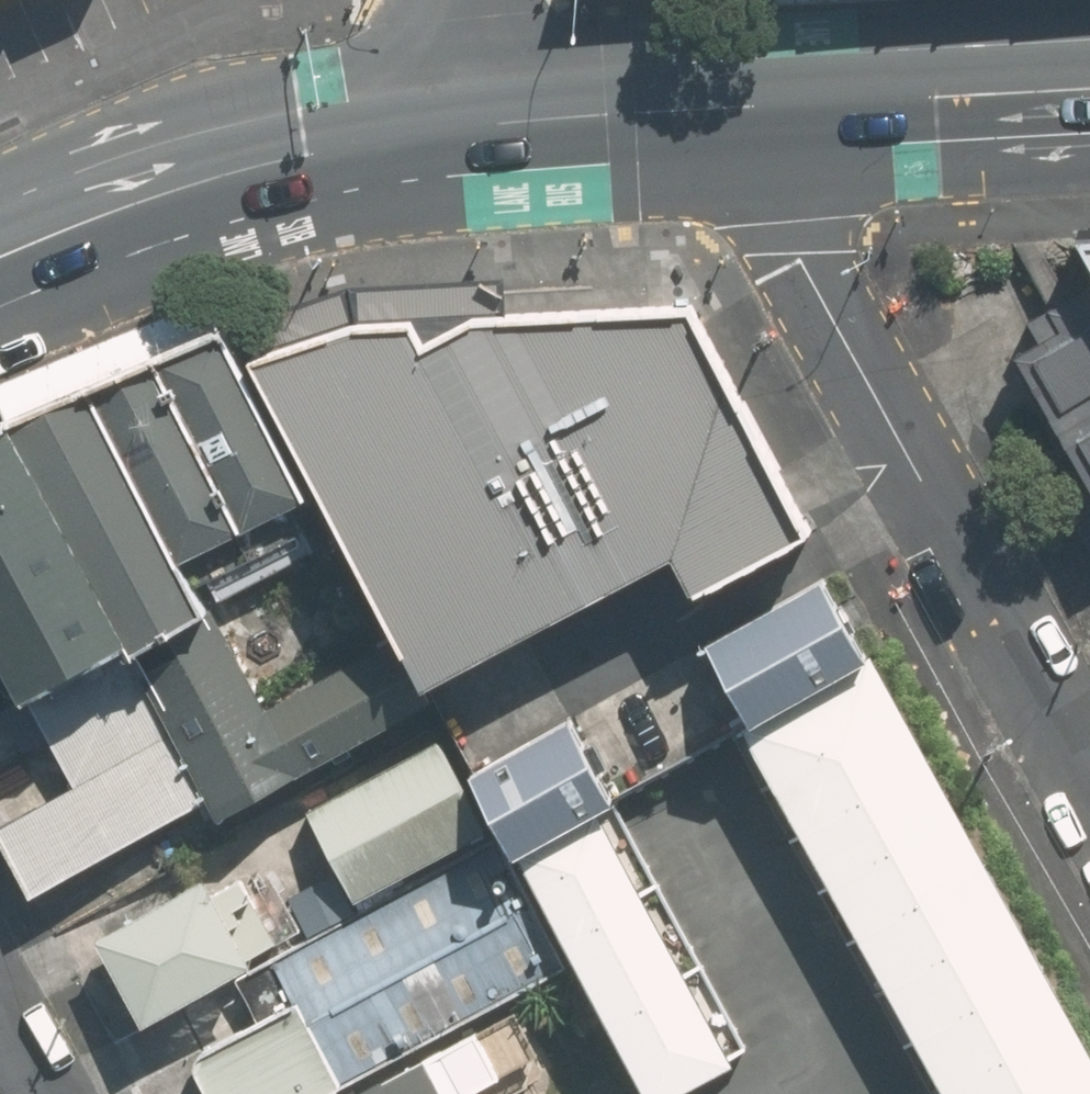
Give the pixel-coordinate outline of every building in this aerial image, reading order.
[(1062,308),(1045,317),(1004,341),(1023,373),(1089,488),(1089,291),(1062,308)] [(439,703),(689,561),(720,603),(826,545),(798,494),(698,310),(508,313),(359,324),(260,364),(329,501),(439,703)] [(151,354),(83,391),(179,564),(246,528),(157,365),(151,354)] [(260,364),(157,365),(247,528),(329,501),(260,364)] [(8,421),(126,644),(208,799),(217,818),(428,701),(394,639),(259,712),(79,382),(8,421)] [(8,421),(0,425),(0,654),(25,699),(126,644),(8,421)] [(869,651),(825,573),(705,639),(749,718),(869,651)] [(25,699),(71,784),(0,823),(0,837),(31,893),(208,799),(126,644),(25,699)] [(948,1093),(1089,1093),(1089,1055),(868,659),(743,729),(948,1093)] [(566,715),(470,768),(517,852),(612,799),(566,715)] [(487,827),(438,737),(305,809),(355,900),(487,827)] [(602,812),(521,857),(654,1093),(680,1093),(741,1060),(602,812)] [(496,835),(270,957),(292,997),(191,1052),(214,1093),(320,1093),(565,961),(496,835)] [(254,963),(207,877),(97,937),(144,1023),(254,963)] [(441,1046),(353,1093),(468,1093),(441,1046)]
